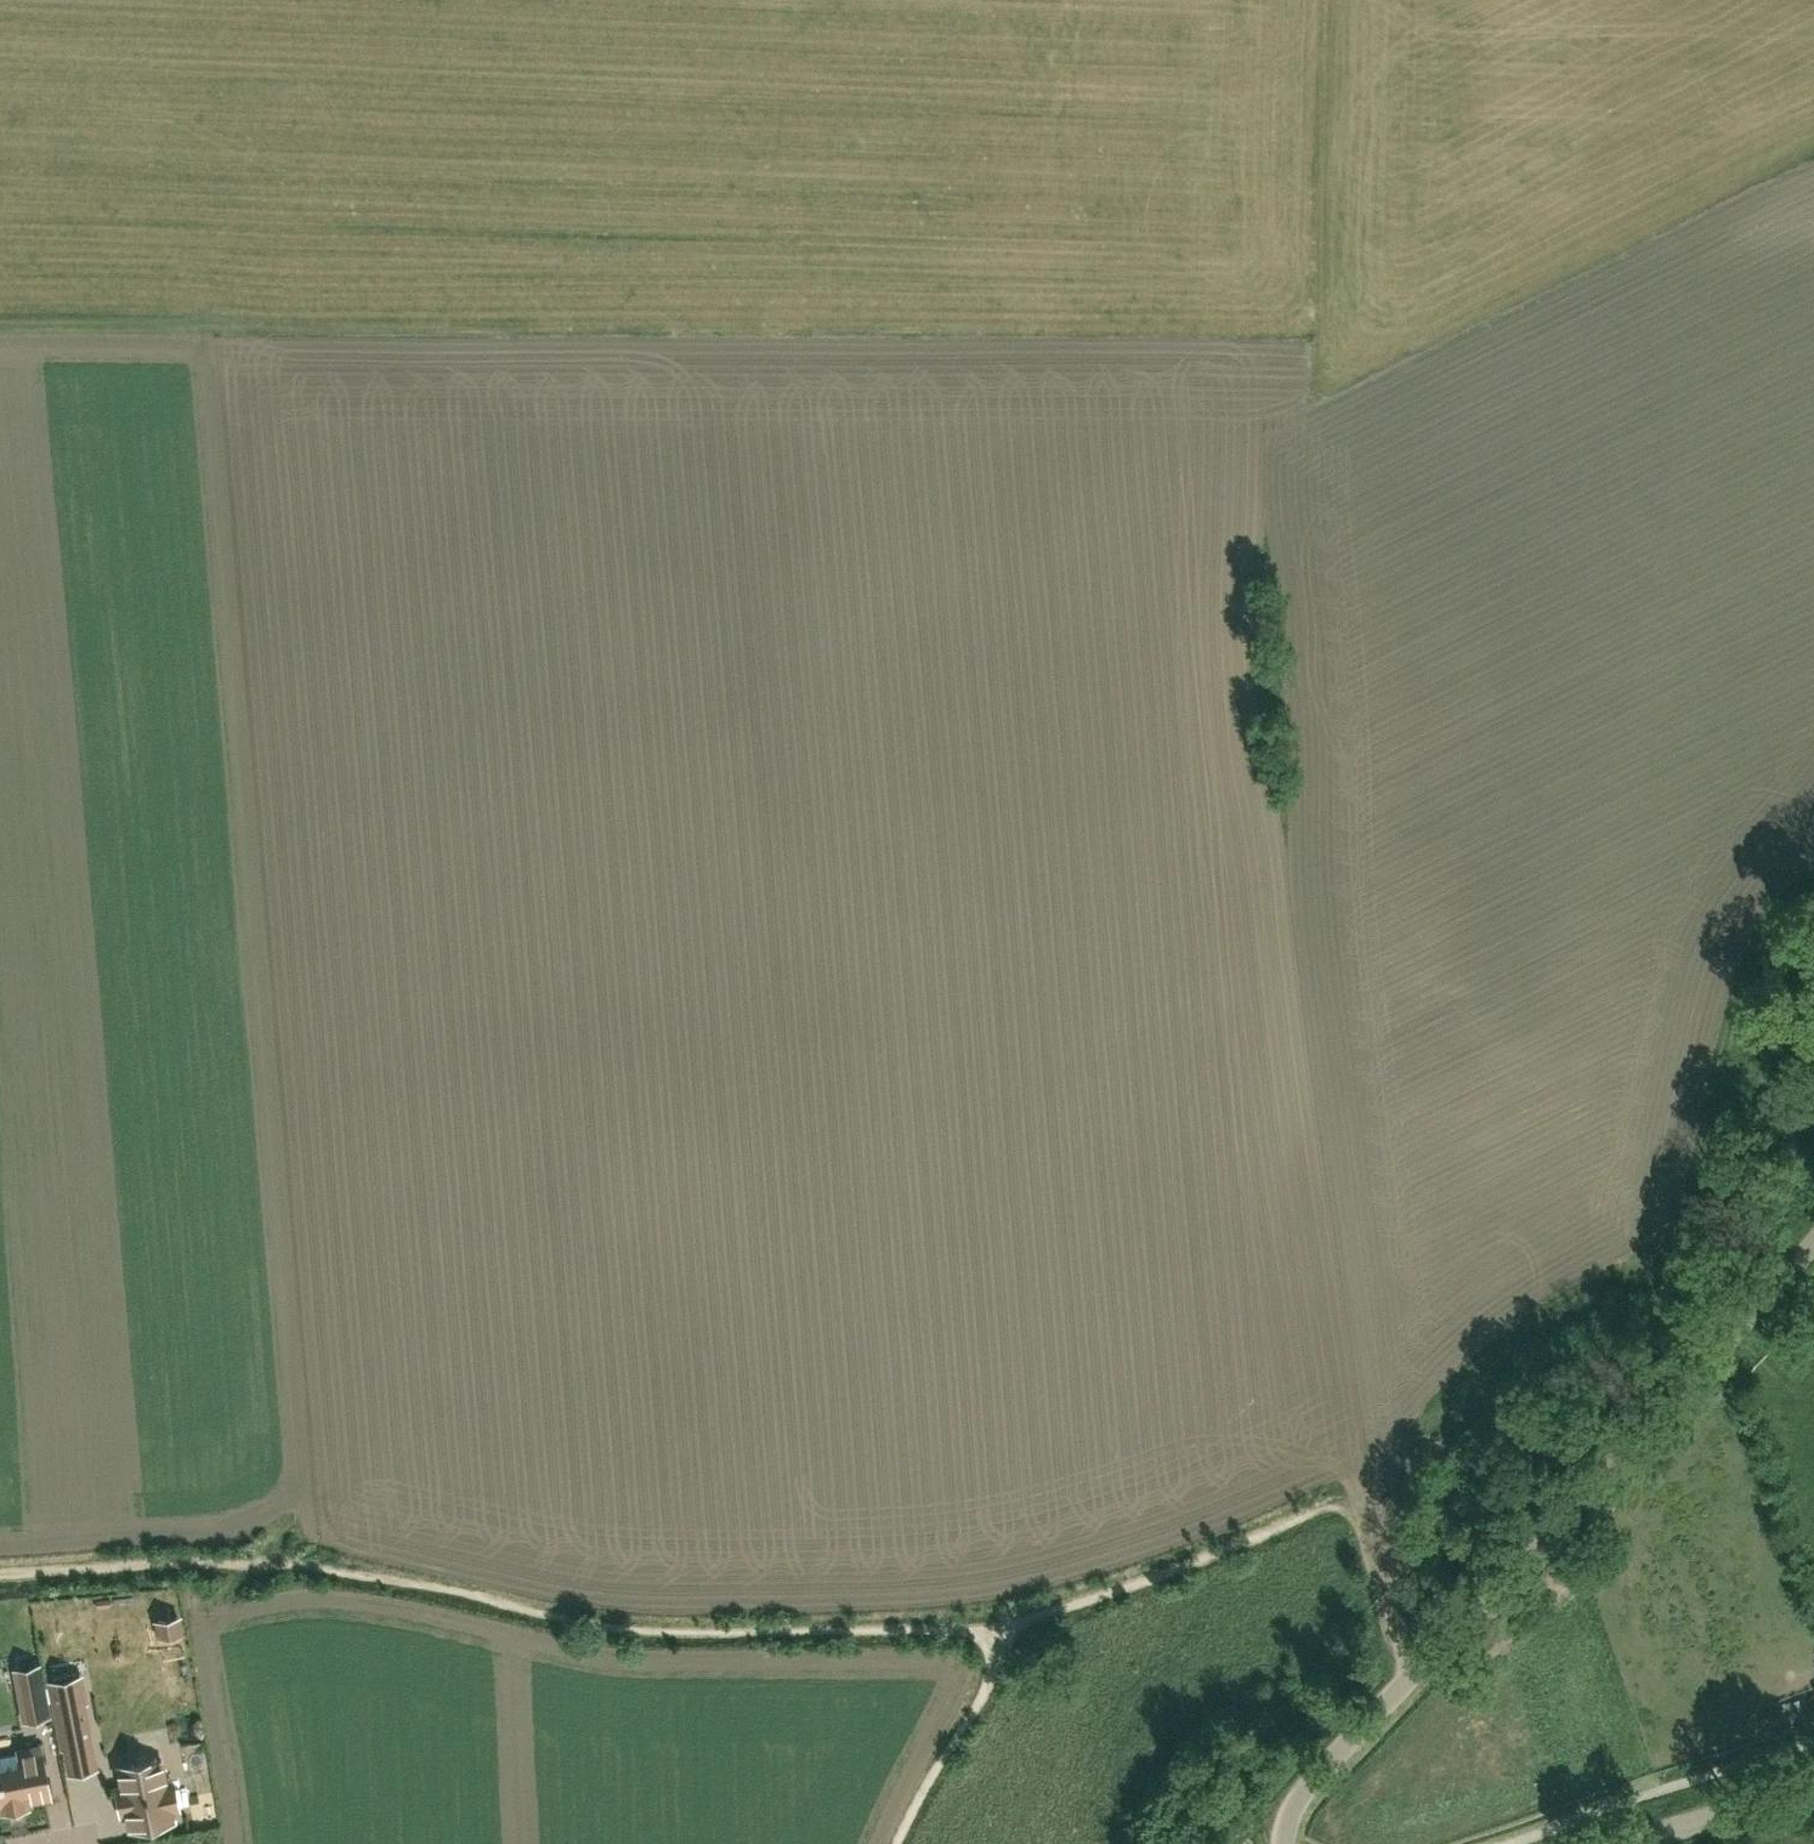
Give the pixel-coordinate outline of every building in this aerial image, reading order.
[(15,1669),(25,1719),(48,1715),(38,1665),(15,1669)] [(52,1680),(65,1748),(92,1743),(78,1675),(52,1680)] [(3,1810),(28,1805),(27,1801),(49,1797),(40,1746),(0,1754),(0,1806),(2,1806),(3,1810)] [(166,1783),(161,1758),(118,1767),(122,1787),(117,1788),(121,1813),(127,1812),(130,1828),(173,1820),(171,1809),(176,1807),(172,1782),(166,1783)]
